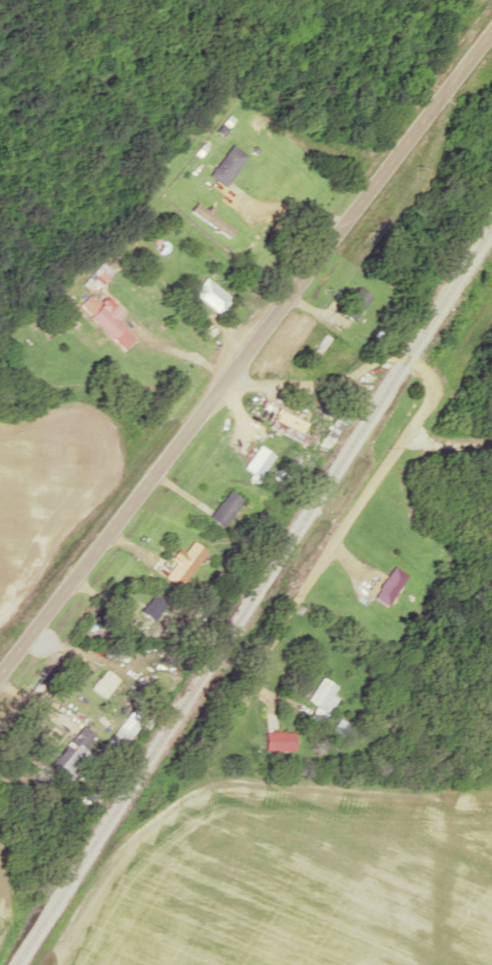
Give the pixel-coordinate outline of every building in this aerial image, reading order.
[(247,157),(232,144),(207,173),(221,186),(247,157)] [(206,208),(205,209),(195,202),(189,210),(227,238),(233,229),(206,208)] [(192,292),(215,315),(229,300),(206,278),(192,292)] [(351,321),(370,298),(357,287),(338,310),(351,321)] [(110,340),(123,328),(113,318),(120,312),(110,302),(103,309),(98,304),(87,316),(110,340)] [(327,338),(322,334),(305,359),(310,363),(327,338)] [(305,437),(271,418),(267,425),(301,444),(305,437)] [(271,455),(257,445),(241,466),(255,476),(271,455)] [(221,526),(239,498),(225,489),(207,517),(221,526)] [(182,551),(179,549),(161,574),(177,586),(204,550),(190,540),(182,551)] [(405,574),(391,566),(372,597),(385,605),(405,574)] [(138,611),(153,620),(164,601),(150,592),(138,611)] [(116,680),(103,670),(89,687),(102,697),(116,680)] [(318,725),(334,698),(328,694),(334,685),(319,676),(306,699),(315,705),(307,718),(318,725)] [(83,749),(94,736),(81,725),(47,765),(67,782),(90,755),(83,749)] [(129,734),(118,725),(103,743),(115,753),(129,734)] [(292,731),(263,731),(263,750),(292,750),(292,731)]
